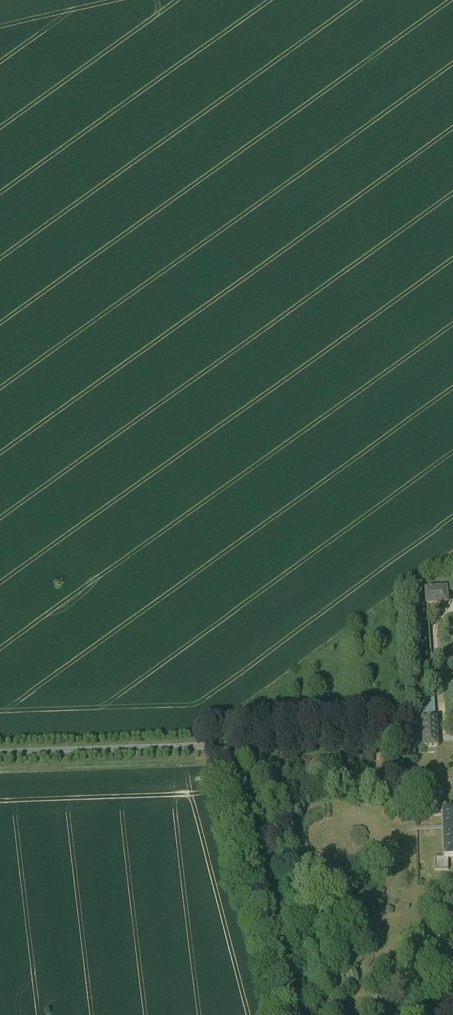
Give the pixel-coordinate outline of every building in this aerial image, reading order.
[(446,591),(426,592),(427,606),(447,605),(446,592),(446,591)] [(432,705),(425,705),(426,719),(422,719),(423,734),(436,733),(434,703),(432,703),(432,705)] [(436,733),(423,734),(423,739),(423,747),(437,747),(437,739),(436,733)] [(446,801),(433,800),(434,813),(443,813),(446,810),(446,801)] [(446,810),(443,813),(444,855),(452,856),(452,810),(446,810)] [(443,872),(437,872),(437,885),(451,885),(450,872),(443,872)] [(355,969),(345,973),(349,984),(359,981),(355,969)]
